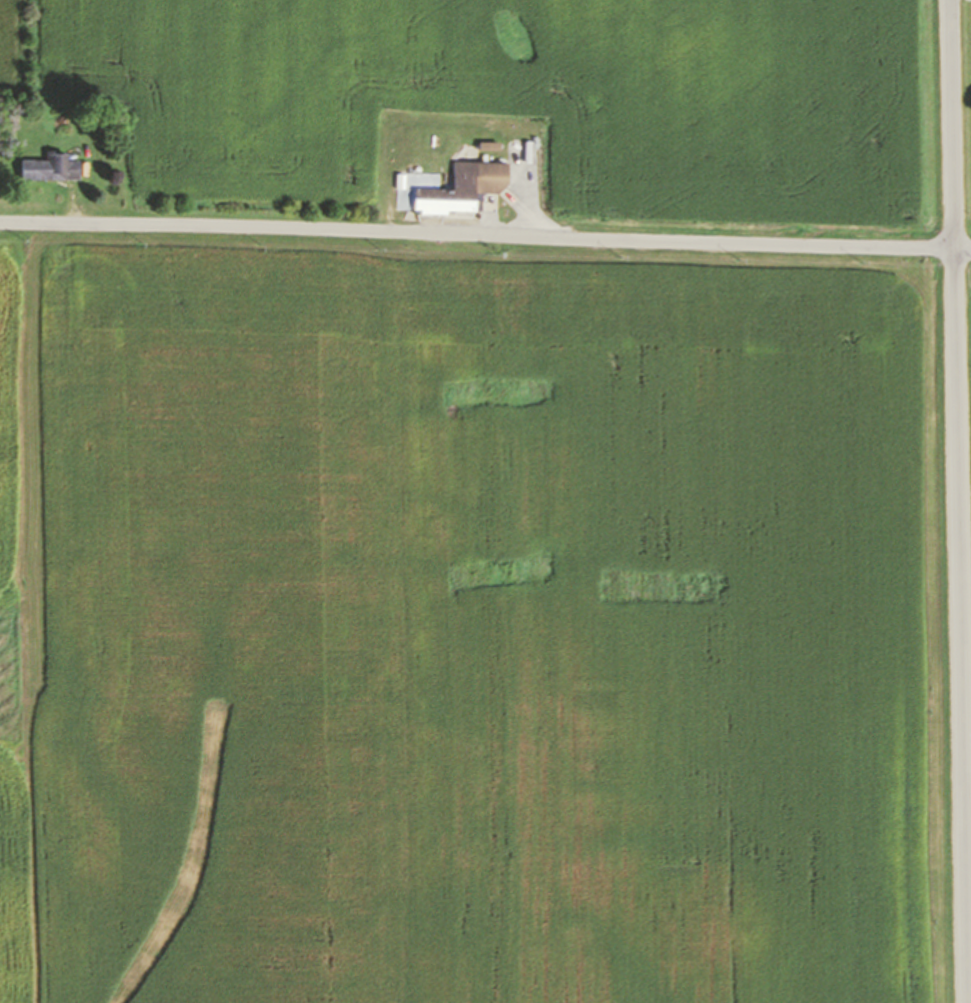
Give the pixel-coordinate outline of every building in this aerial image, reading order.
[(76,160),(65,160),(65,154),(44,153),(44,159),(19,158),(18,180),(56,182),(56,178),(76,179),(76,160)] [(505,163),(454,162),(453,190),(437,190),(438,174),(405,173),(404,189),(397,188),(396,207),(416,208),(416,214),(447,215),(447,209),(468,210),(469,187),(472,193),(493,194),(504,182),(505,163)]
